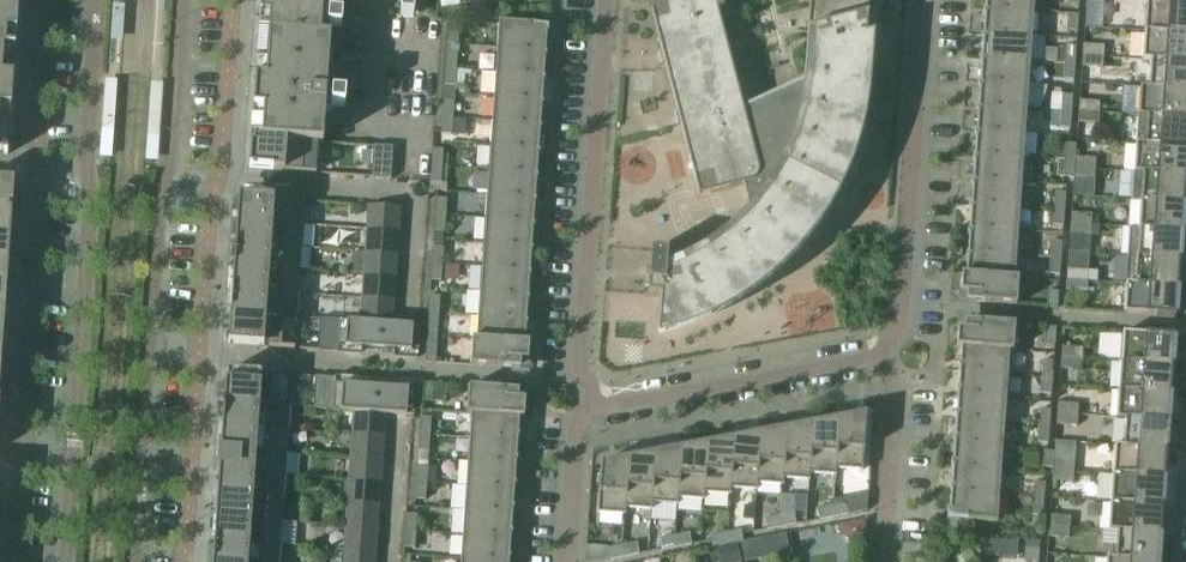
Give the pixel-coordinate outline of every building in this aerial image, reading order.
[(15,50),(19,0),(0,0),(0,49),(4,49),(15,50)] [(330,39),(330,38),(320,37),(321,26),(341,28),(342,15),(322,13),(323,0),(260,0),(258,33),(330,39)] [(400,16),(413,17),(414,0),(401,0),(400,16)] [(873,35),(865,37),(868,0),(810,0),(804,80),(742,108),(717,10),(723,9),(721,0),(687,0),(650,9),(677,112),(674,113),(677,125),(680,124),(699,196),(741,186),(748,210),(728,230),(705,246),(680,261),(666,266),(667,252),(650,251),(647,296),(660,297),(657,338),(688,329),(717,316),(745,299),(771,280),(797,254),(820,225),(839,193),(848,197),(847,199),(849,200),(865,162),(876,123),(874,123),(874,125),(864,123),(866,114),(873,35)] [(1033,11),(1034,0),(986,0),(985,8),(1033,11)] [(1185,35),(1185,5),(1146,2),(1144,31),(1185,35)] [(1031,36),(1033,11),(985,8),(985,9),(984,9),(983,16),(985,17),(984,32),(1031,36)] [(1077,31),(1078,14),(1068,14),(1067,31),(1077,31)] [(497,47),(545,51),(546,35),(547,35),(548,25),(528,24),(499,22),(497,47)] [(447,44),(458,45),(459,28),(448,27),(447,44)] [(1144,31),(1142,59),(1185,63),(1185,35),(1144,31)] [(1029,60),(1031,36),(984,32),(983,33),(982,33),(981,41),(983,41),(982,57),(1029,60)] [(328,67),(330,39),(258,33),(256,62),(328,67)] [(1083,55),(1103,56),(1104,46),(1083,44),(1083,55)] [(1074,63),(1076,46),(1066,46),(1064,62),(1074,63)] [(545,52),(545,51),(497,47),(495,72),(543,75),(544,59),(546,60),(546,52),(545,52)] [(15,50),(4,49),(0,49),(0,154),(8,155),(15,50)] [(445,68),(456,69),(457,53),(447,52),(445,68)] [(1102,67),(1103,56),(1083,55),(1082,66),(1102,67)] [(1028,84),(1029,60),(982,57),(982,58),(980,58),(980,65),(981,65),(980,81),(1028,84)] [(1142,59),(1142,60),(1151,60),(1149,87),(1140,86),(1140,87),(1185,91),(1185,63),(1142,59)] [(327,84),(328,67),(256,62),(255,79),(327,84)] [(1073,80),(1074,63),(1064,62),(1063,79),(1073,80)] [(455,86),(456,69),(445,68),(444,85),(455,86)] [(543,76),(543,75),(495,72),(494,96),(541,99),(543,79),(544,79),(544,76),(543,76)] [(326,93),(327,84),(255,79),(253,108),(325,113),(325,106),(344,107),(345,94),(326,93)] [(1026,109),(1028,84),(980,81),(980,82),(978,82),(978,90),(979,90),(978,105),(1026,109)] [(1140,87),(1138,115),(1185,119),(1185,91),(1140,87)] [(1071,112),(1072,95),(1062,94),(1061,111),(1071,112)] [(541,100),(541,99),(494,96),(492,120),(539,124),(541,108),(542,108),(543,101),(541,100)] [(1078,111),(1099,112),(1100,102),(1079,100),(1078,111)] [(442,117),(453,118),(454,101),(443,101),(442,117)] [(1024,133),(1026,109),(978,105),(978,106),(977,106),(976,114),(978,114),(977,130),(1024,133)] [(323,142),(325,113),(253,108),(251,137),(323,142)] [(1070,129),(1071,112),(1061,111),(1060,128),(1070,129)] [(1098,123),(1099,112),(1078,111),(1078,122),(1098,123)] [(1138,115),(1136,143),(1185,147),(1185,119),(1138,115)] [(451,135),(453,118),(442,117),(441,134),(451,135)] [(539,125),(539,124),(492,120),(490,145),(538,148),(539,133),(540,133),(541,125),(539,125)] [(1022,157),(1024,133),(977,130),(976,131),(975,131),(974,138),(976,138),(975,154),(1022,157)] [(322,144),(323,142),(251,137),(250,138),(253,138),(251,165),(249,165),(248,169),(273,170),(315,173),(318,144),(322,144)] [(1185,161),(1185,147),(1136,143),(1134,172),(1185,176),(1185,161)] [(1076,144),(1072,144),(1065,144),(1064,160),(1074,161),(1076,144)] [(391,179),(393,147),(373,145),(371,177),(391,179)] [(538,149),(538,148),(490,145),(488,169),(536,172),(537,157),(539,157),(539,149),(538,149)] [(431,165),(442,166),(443,150),(432,149),(431,165)] [(1021,182),(1022,157),(975,154),(975,155),(973,155),(973,163),(974,163),(973,178),(1021,182)] [(1074,167),(1095,169),(1096,158),(1075,157),(1074,167)] [(1073,178),(1074,161),(1064,160),(1063,177),(1067,177),(1073,178)] [(441,183),(442,166),(431,165),(430,182),(441,183)] [(1094,180),(1095,169),(1074,167),(1074,178),(1094,180)] [(536,174),(536,172),(488,169),(487,193),(534,197),(535,181),(537,182),(538,174),(536,174)] [(1183,203),(1185,176),(1134,172),(1143,173),(1141,200),(1183,203)] [(1019,206),(1021,182),(973,178),(973,180),(971,179),(971,187),(972,187),(971,203),(1019,206)] [(12,213),(14,181),(0,180),(0,213),(12,213)] [(1064,210),(1066,193),(1055,192),(1054,209),(1064,210)] [(534,198),(534,197),(487,193),(485,218),(533,221),(534,206),(535,206),(536,198),(534,198)] [(305,201),(305,200),(238,196),(236,220),(303,225),(305,201)] [(435,214),(446,215),(447,199),(436,198),(435,214)] [(1181,231),(1183,203),(1141,200),(1139,228),(1130,227),(1130,228),(1181,231)] [(1017,231),(1019,206),(971,203),(971,204),(970,204),(969,212),(971,212),(970,227),(1017,231)] [(367,229),(398,232),(400,207),(369,205),(367,229)] [(1063,226),(1064,210),(1054,209),(1052,226),(1063,226)] [(12,213),(0,213),(0,236),(10,236),(12,213)] [(1070,223),(1091,225),(1092,214),(1071,213),(1070,223)] [(445,232),(446,215),(435,214),(434,232),(445,232)] [(532,222),(533,221),(485,218),(483,242),(531,246),(532,230),(533,230),(534,223),(532,222)] [(301,248),(303,225),(236,220),(235,243),(301,248)] [(1090,236),(1091,225),(1070,223),(1070,234),(1090,236)] [(1015,255),(1017,231),(970,227),(969,228),(968,228),(967,236),(969,236),(968,252),(1015,255)] [(1179,259),(1181,231),(1130,228),(1128,256),(1179,259)] [(397,254),(398,232),(367,229),(365,252),(397,254)] [(10,236),(0,236),(0,259),(8,259),(10,236)] [(1061,258),(1062,242),(1051,241),(1050,257),(1061,258)] [(531,247),(531,246),(483,242),(481,267),(529,270),(530,255),(532,255),(532,247),(531,247)] [(300,271),(301,248),(235,243),(233,266),(300,271)] [(432,263),(442,264),(444,248),(433,247),(432,263)] [(395,277),(397,254),(365,252),(364,275),(395,277)] [(1014,279),(1015,255),(968,252),(968,253),(966,253),(966,260),(967,260),(966,275),(961,275),(961,276),(1018,280),(1018,279),(1014,279)] [(1177,287),(1179,259),(1128,256),(1126,284),(1177,287)] [(1060,275),(1061,258),(1050,257),(1049,274),(1060,275)] [(8,259),(0,259),(0,282),(7,282),(8,259)] [(441,281),(442,264),(432,263),(431,280),(441,281)] [(298,294),(300,271),(233,266),(231,289),(298,294)] [(529,271),(529,270),(481,267),(480,291),(529,295),(529,294),(527,294),(528,279),(530,279),(531,271),(529,271)] [(1066,279),(1087,281),(1088,270),(1067,268),(1066,279)] [(393,300),(395,277),(364,275),(362,298),(393,300)] [(1016,306),(1018,280),(961,276),(960,293),(967,293),(967,301),(974,302),(984,303),(1016,306)] [(1086,292),(1087,281),(1066,279),(1066,290),(1086,292)] [(1175,317),(1177,287),(1126,284),(1124,313),(1175,317)] [(296,316),(298,294),(231,289),(230,312),(297,317),(297,316),(296,316)] [(528,304),(529,295),(480,291),(478,315),(526,319),(527,303),(528,304)] [(1057,308),(1058,292),(1048,291),(1047,308),(1057,308)] [(428,312),(439,313),(440,297),(429,296),(428,312)] [(392,323),(393,300),(362,298),(360,321),(380,323),(392,323)] [(297,318),(297,317),(230,312),(227,344),(281,348),(283,317),(297,318)] [(438,330),(439,313),(428,312),(427,329),(438,330)] [(526,320),(526,319),(478,315),(476,339),(472,339),(529,344),(529,343),(524,342),(525,328),(527,328),(527,320),(526,320)] [(337,352),(339,320),(319,318),(317,350),(337,352)] [(380,323),(360,321),(339,320),(337,352),(359,353),(360,347),(378,349),(380,323)] [(956,346),(1013,350),(1014,324),(983,322),(973,322),(965,321),(965,330),(957,329),(956,346)] [(420,325),(392,323),(380,323),(378,349),(396,350),(395,356),(418,357),(420,325)] [(1055,344),(1056,327),(1045,326),(1044,343),(1055,344)] [(1120,362),(1171,365),(1173,336),(1122,332),(1120,362)] [(527,361),(529,344),(472,339),(471,365),(503,368),(512,368),(520,368),(520,360),(527,361)] [(435,363),(437,346),(426,345),(425,362),(435,363)] [(1013,351),(1013,350),(956,346),(956,347),(961,347),(960,362),(958,362),(958,370),(959,370),(959,371),(1007,374),(1009,351),(1013,351)] [(1061,357),(1081,359),(1082,348),(1062,346),(1061,357)] [(1081,370),(1081,359),(1061,357),(1060,368),(1081,370)] [(1052,377),(1054,360),(1043,360),(1042,377),(1052,377)] [(1169,393),(1171,365),(1120,362),(1118,390),(1169,393)] [(223,402),(290,407),(292,374),(228,370),(227,381),(225,380),(223,402)] [(1005,399),(1007,374),(959,371),(958,386),(957,386),(956,394),(958,394),(958,395),(1005,399)] [(333,410),(335,378),(315,376),(313,408),(333,410)] [(1051,394),(1052,377),(1042,377),(1041,393),(1051,394)] [(373,412),(375,386),(357,385),(357,379),(335,378),(333,410),(354,411),(373,412)] [(414,415),(416,383),(393,382),(393,387),(375,386),(373,412),(385,413),(414,415)] [(432,401),(434,384),(423,384),(422,400),(432,401)] [(467,412),(523,416),(525,399),(517,399),(518,391),(510,390),(501,389),(469,387),(467,412)] [(1167,421),(1169,393),(1118,390),(1116,418),(1167,421)] [(1004,423),(1005,399),(958,395),(956,411),(955,411),(954,418),(956,418),(956,419),(1004,423)] [(288,429),(290,407),(223,402),(221,425),(288,429)] [(1057,413),(1077,415),(1078,404),(1058,402),(1057,413)] [(1049,426),(1050,409),(1039,408),(1038,425),(1049,426)] [(385,413),(373,412),(354,411),(352,434),(383,436),(385,413)] [(523,417),(523,416),(467,412),(467,414),(471,414),(469,437),(517,440),(518,440),(519,432),(517,432),(518,417),(523,417)] [(839,418),(835,475),(836,475),(836,469),(862,471),(866,413),(863,414),(862,421),(841,419),(841,418),(839,418)] [(1077,426),(1077,415),(1057,413),(1056,424),(1077,426)] [(419,433),(430,434),(431,418),(421,417),(419,433)] [(810,474),(835,475),(839,418),(838,418),(837,425),(814,424),(814,423),(813,423),(808,480),(809,480),(810,474)] [(1165,449),(1167,421),(1116,418),(1125,419),(1123,446),(1114,445),(1114,446),(1165,449)] [(1002,447),(1004,423),(956,419),(955,435),(953,435),(953,443),(954,443),(954,444),(1002,447)] [(783,479),(808,480),(813,423),(811,423),(811,430),(788,429),(788,427),(786,428),(782,485),(783,485),(783,479)] [(287,452),(288,429),(221,425),(220,448),(287,452)] [(1048,443),(1049,426),(1038,425),(1037,442),(1048,443)] [(757,484),(782,485),(786,428),(785,428),(784,435),(762,434),(762,432),(760,433),(756,490),(757,490),(757,484)] [(429,451),(430,434),(419,433),(418,450),(429,451)] [(731,488),(756,490),(760,433),(759,433),(758,440),(735,439),(736,437),(734,438),(729,495),(730,495),(731,488)] [(382,459),(383,436),(352,434),(351,457),(382,459)] [(516,456),(517,440),(469,437),(467,461),(515,465),(515,464),(517,464),(517,456),(516,456)] [(704,493),(729,495),(734,438),(732,438),(732,445),(709,443),(709,442),(707,443),(703,500),(704,500),(704,493)] [(678,498),(703,500),(707,443),(706,443),(706,450),(683,448),(683,447),(681,448),(677,505),(678,505),(678,498)] [(1000,472),(1002,447),(954,444),(953,459),(951,459),(951,467),(952,467),(952,468),(1000,472)] [(1163,477),(1165,449),(1114,446),(1112,474),(1163,477)] [(285,475),(287,452),(220,448),(218,471),(285,475)] [(652,503),(677,505),(681,448),(680,448),(679,455),(656,453),(657,452),(654,452),(650,510),(651,510),(652,503)] [(1054,451),(1051,451),(1044,450),(1042,467),(1053,468),(1054,458),(1054,451)] [(626,508),(650,510),(654,452),(653,453),(653,460),(630,458),(630,457),(628,457),(624,515),(625,515),(626,508)] [(380,482),(382,459),(351,457),(349,480),(380,482)] [(597,513),(624,515),(628,457),(627,458),(627,465),(604,463),(604,462),(601,462),(597,513)] [(1053,469),(1073,471),(1074,460),(1054,458),(1053,468),(1053,469)] [(514,480),(515,465),(467,461),(466,486),(513,489),(513,488),(515,488),(516,481),(514,480)] [(416,482),(426,483),(428,466),(417,466),(416,482)] [(998,496),(1000,472),(952,468),(951,484),(950,484),(949,492),(951,492),(951,493),(998,496)] [(1073,481),(1073,471),(1053,469),(1052,480),(1073,481)] [(283,498),(285,475),(218,471),(217,494),(283,498)] [(1161,506),(1163,477),(1112,474),(1110,502),(1161,506)] [(379,505),(380,482),(349,480),(347,503),(379,505)] [(425,500),(426,483),(416,482),(415,499),(425,500)] [(1044,500),(1045,483),(1034,482),(1033,499),(1044,500)] [(512,505),(513,489),(466,486),(464,510),(512,514),(512,513),(513,513),(514,505),(512,505)] [(996,522),(998,496),(951,493),(950,508),(948,508),(947,518),(967,519),(967,520),(996,522)] [(282,521),(283,498),(217,494),(215,517),(282,521)] [(1042,516),(1044,500),(1033,499),(1032,515),(1042,516)] [(832,505),(834,517),(849,514),(847,502),(832,505)] [(1159,534),(1161,506),(1110,502),(1108,530),(1159,534)] [(377,528),(379,505),(347,503),(346,526),(377,528)] [(819,520),(834,517),(832,505),(817,508),(819,520)] [(510,529),(512,514),(464,510),(462,535),(510,538),(510,537),(512,537),(512,529),(510,529)] [(779,515),(781,527),(796,524),(794,512),(779,515)] [(405,531),(416,531),(417,515),(406,514),(405,531)] [(767,530),(781,527),(779,515),(764,518),(767,530)] [(1049,526),(1069,527),(1070,516),(1050,515),(1049,526)] [(280,544),(282,521),(215,517),(213,539),(280,544)] [(866,518),(841,523),(841,534),(851,541),(865,537),(866,518)] [(375,551),(377,528),(346,526),(344,549),(375,551)] [(1069,538),(1069,527),(1049,526),(1048,536),(1069,538)] [(743,541),(742,538),(741,530),(726,533),(728,544),(743,541)] [(1157,561),(1159,534),(1108,530),(1108,531),(1117,531),(1115,558),(1106,558),(1157,561)] [(415,548),(416,531),(405,531),(404,547),(415,548)] [(675,535),(677,547),(692,544),(689,532),(675,535)] [(713,547),(728,544),(726,533),(711,535),(713,547)] [(510,538),(462,535),(460,559),(503,561),(508,561),(510,561),(510,554),(509,554),(510,538)] [(662,550),(677,547),(675,535),(660,538),(662,550)] [(280,544),(213,539),(212,561),(279,561),(280,544)] [(1026,539),(1025,554),(1038,555),(1039,540),(1026,539)] [(622,545),(624,557),(639,554),(637,542),(622,545)] [(719,548),(722,561),(735,561),(741,561),(737,544),(719,548)] [(609,560),(624,557),(622,545),(607,548),(609,560)] [(375,551),(344,549),(343,561),(375,561),(375,551)]
